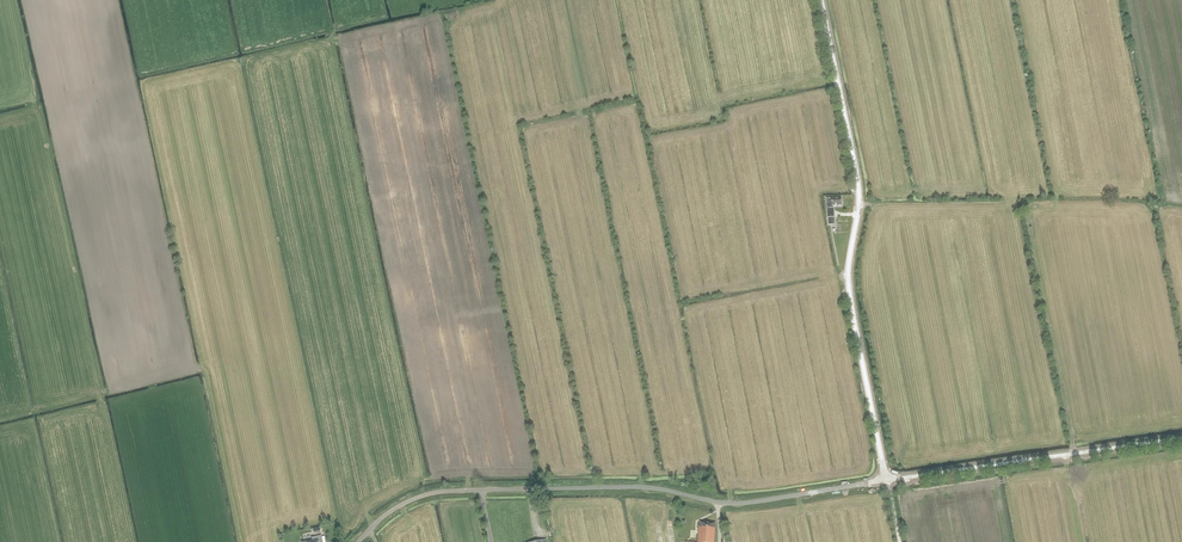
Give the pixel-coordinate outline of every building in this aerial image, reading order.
[(832,206),(842,205),(841,198),(832,198),(827,199),(827,206),(828,206),(828,217),(829,217),(829,223),(834,223),(834,217),(834,206),(832,206)] [(716,524),(700,522),(698,541),(714,541),(716,524)]
